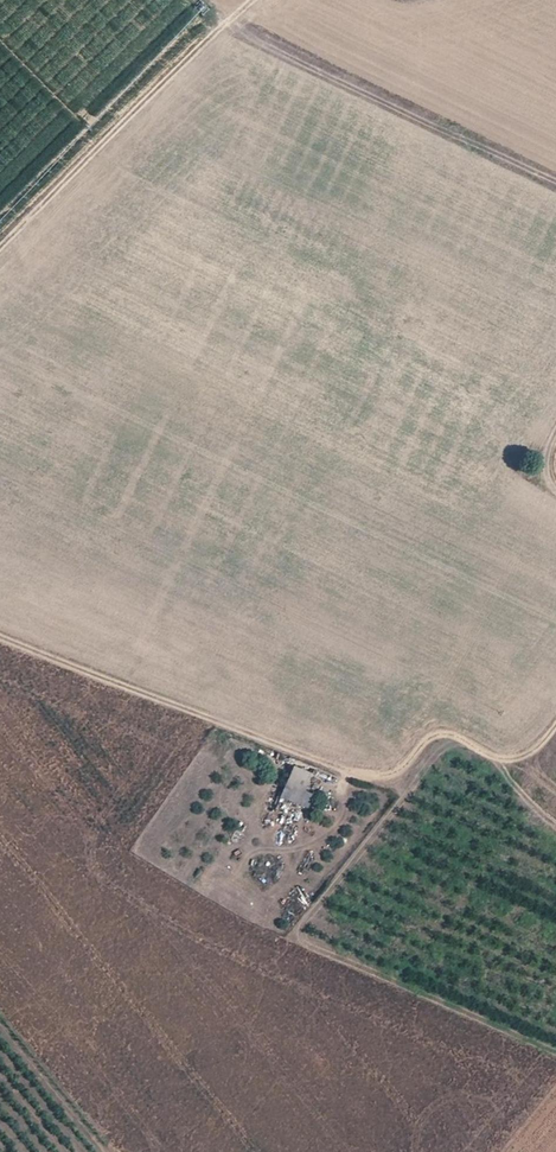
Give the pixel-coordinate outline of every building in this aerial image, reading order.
[(292,766),(287,780),(304,788),(310,773),(306,771),(311,761),(299,756),(295,767),(292,766)]
